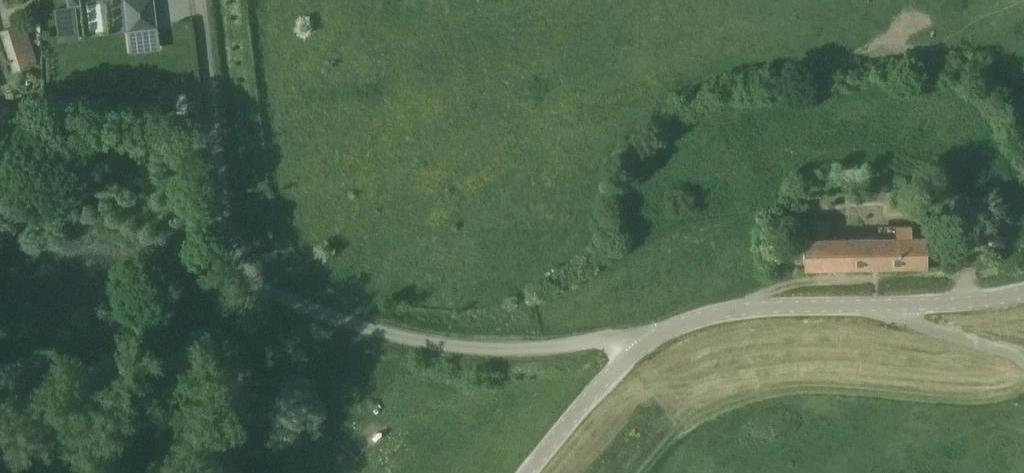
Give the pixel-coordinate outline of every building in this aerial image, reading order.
[(152,0),(125,0),(129,30),(155,26),(152,0)] [(57,7),(58,35),(79,34),(78,6),(57,7)] [(5,47),(13,71),(38,63),(25,23),(0,30),(0,31),(5,47)] [(926,267),(925,253),(925,238),(911,239),(911,226),(895,226),(895,239),(804,240),(804,270),(926,267)]
